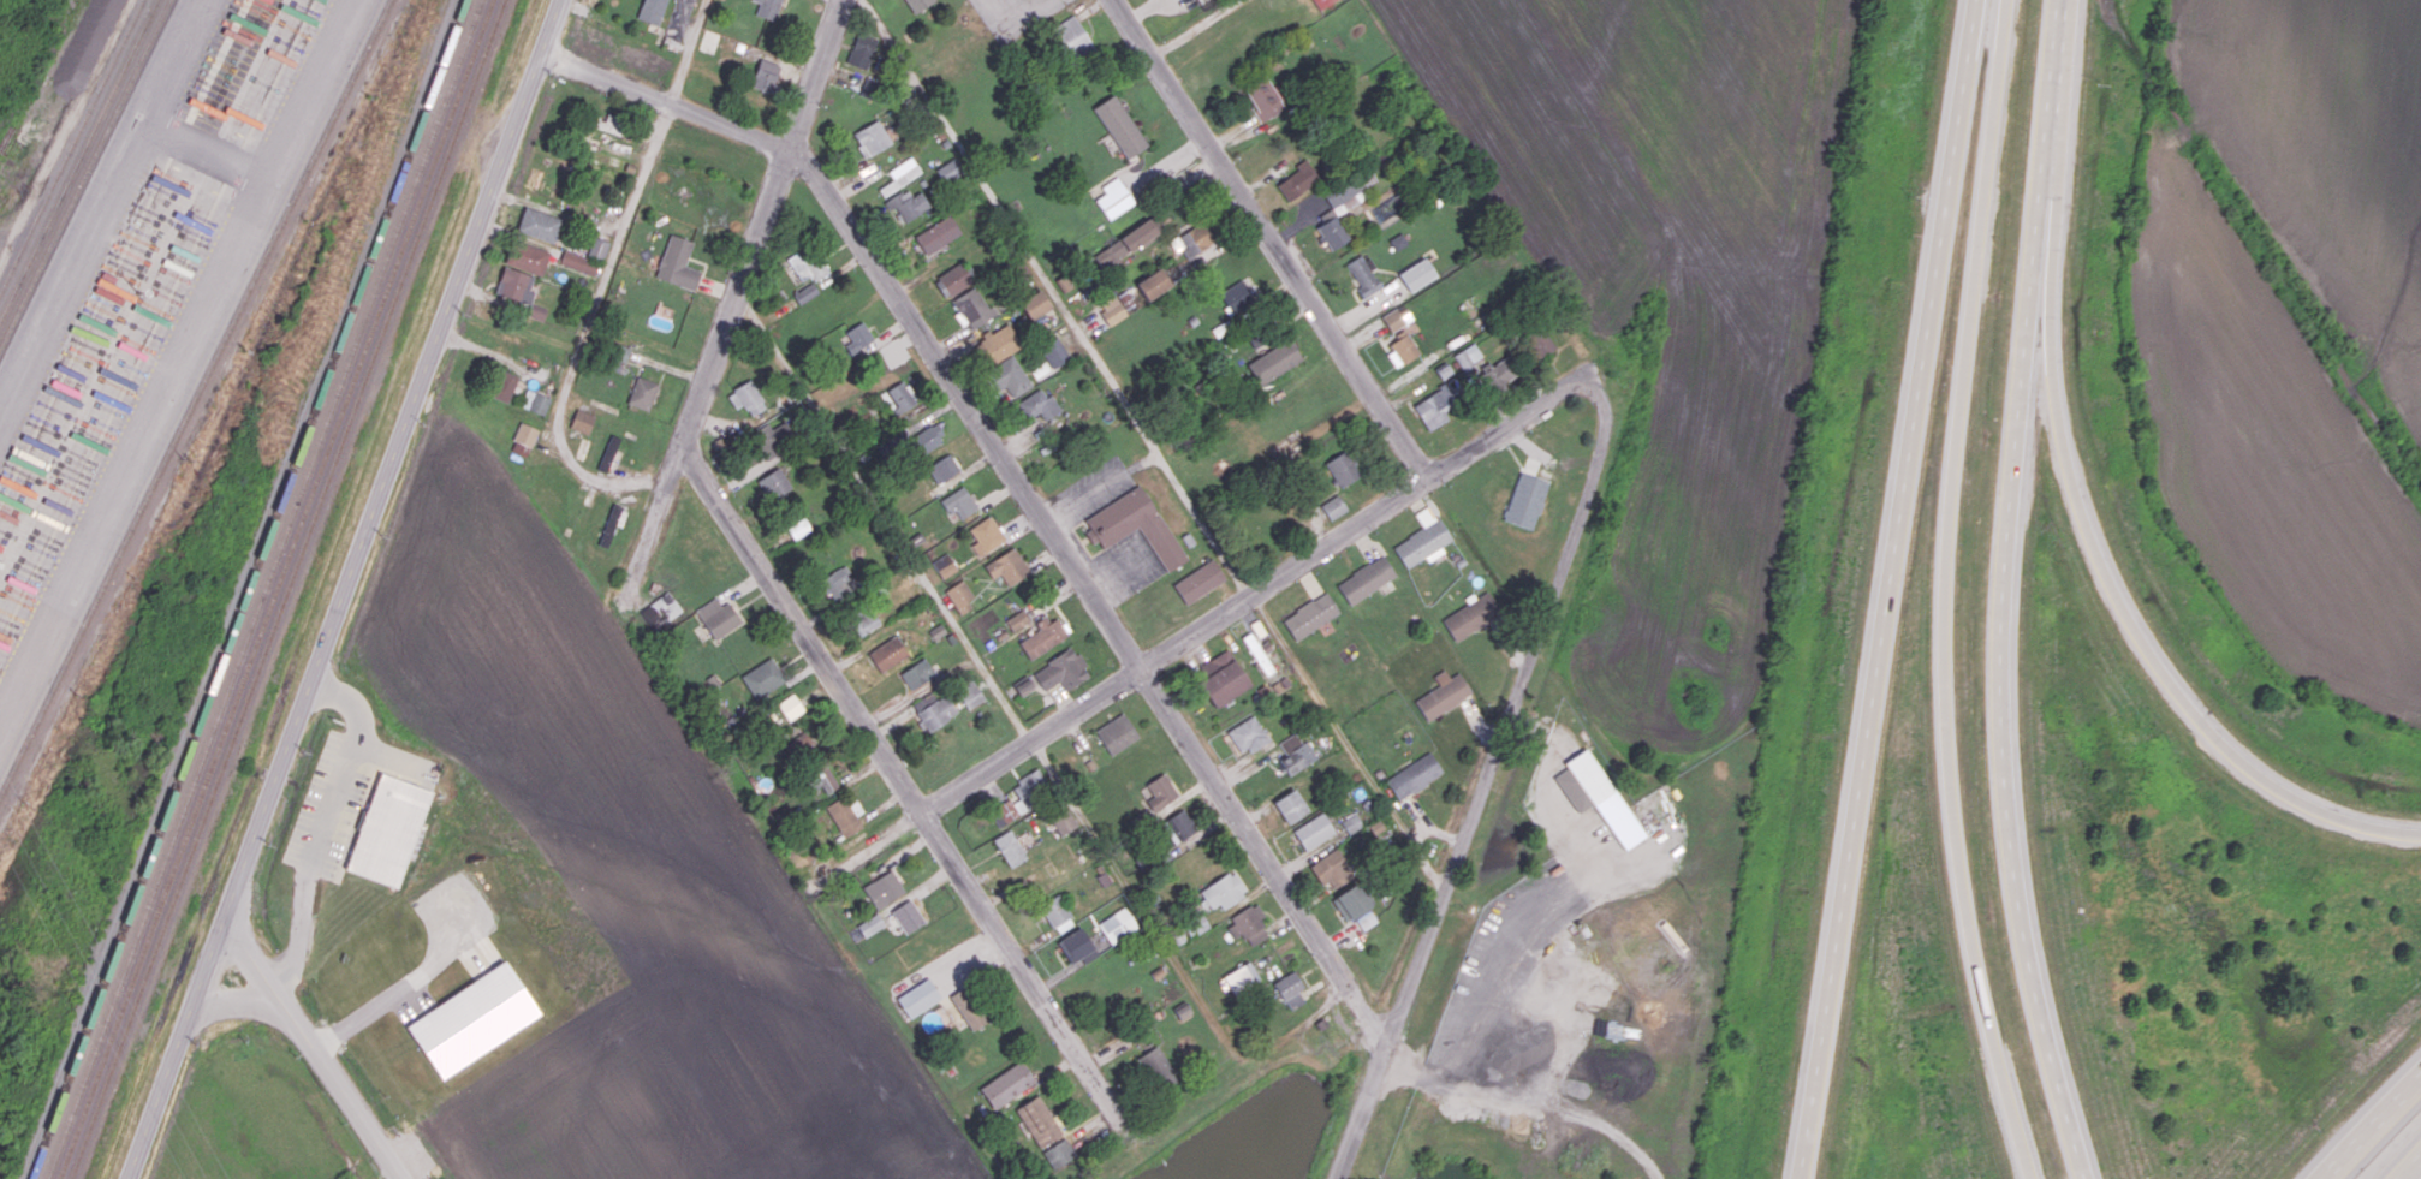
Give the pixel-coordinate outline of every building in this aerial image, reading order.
[(667,0),(643,0),(638,19),(660,25),(667,0)] [(759,2),(755,15),(775,21),(781,0),(752,0),(759,2)] [(910,13),(933,3),(932,0),(904,0),(910,13)] [(1335,0),(1313,0),(1319,10),(1335,0)] [(1096,50),(1073,14),(1051,28),(1073,64),(1096,50)] [(714,54),(720,34),(705,29),(699,49),(714,54)] [(868,69),(877,36),(857,30),(848,64),(868,69)] [(780,64),(759,58),(751,86),(772,92),(780,64)] [(1241,88),(1261,121),(1284,107),(1264,74),(1241,88)] [(860,93),(877,99),(883,83),(866,76),(860,93)] [(1092,108),(1126,159),(1148,145),(1113,94),(1092,108)] [(605,119),(594,116),(590,125),(621,135),(627,118),(608,112),(605,119)] [(852,133),(865,158),(892,143),(879,119),(852,133)] [(623,158),(587,147),(584,156),(619,168),(623,158)] [(921,172),(911,156),(888,171),(893,179),(878,189),(884,197),(921,172)] [(963,175),(956,158),(936,167),(943,184),(963,175)] [(1275,181),(1286,200),(1319,180),(1308,162),(1275,181)] [(1325,197),(1337,216),(1366,197),(1361,190),(1377,180),(1369,168),(1325,197)] [(1134,202),(1117,176),(1101,186),(1105,193),(1095,199),(1109,219),(1134,202)] [(921,190),(912,196),(908,189),(885,201),(899,225),(930,207),(921,190)] [(561,219),(525,206),(516,230),(552,244),(561,219)] [(1314,223),(1331,250),(1350,238),(1332,211),(1314,223)] [(925,255),(962,235),(951,215),(914,235),(925,255)] [(1221,237),(1207,217),(1170,242),(1176,252),(1181,248),(1188,259),(1221,237)] [(1093,254),(1103,269),(1158,234),(1148,219),(1093,254)] [(1390,238),(1394,250),(1408,245),(1403,233),(1390,238)] [(701,270),(685,266),(693,241),(668,234),(656,278),(695,290),(701,270)] [(609,241),(593,236),(587,256),(603,261),(609,241)] [(509,249),(504,264),(541,276),(549,251),(520,242),(517,252),(509,249)] [(828,272),(812,244),(787,259),(800,282),(811,276),(813,281),(828,272)] [(560,262),(592,276),(597,263),(565,249),(560,262)] [(1345,266),(1364,298),(1382,287),(1371,269),(1375,267),(1367,253),(1345,266)] [(1436,275),(1425,257),(1398,273),(1410,292),(1436,275)] [(966,261),(933,278),(943,298),(976,281),(966,261)] [(535,275),(502,267),(495,294),(528,302),(535,275)] [(1136,280),(1145,300),(1170,288),(1161,269),(1136,280)] [(1253,301),(1243,280),(1221,290),(1231,312),(1253,301)] [(819,292),(813,282),(793,294),(799,304),(819,292)] [(994,317),(977,286),(953,299),(970,330),(994,317)] [(1051,308),(1042,290),(1019,300),(1028,319),(1051,308)] [(1134,304),(1126,291),(1118,296),(1125,309),(1134,304)] [(1126,317),(1116,295),(1098,303),(1108,325),(1126,317)] [(1390,332),(1413,319),(1405,304),(1382,317),(1390,332)] [(874,339),(862,321),(838,337),(851,355),(874,339)] [(978,341),(991,363),(1021,347),(1009,324),(978,341)] [(1527,336),(1538,358),(1555,349),(1544,327),(1527,336)] [(1395,366),(1418,356),(1408,332),(1385,341),(1395,366)] [(1040,346),(1051,367),(1069,358),(1059,337),(1040,346)] [(1246,362),(1257,385),(1302,362),(1291,339),(1246,362)] [(621,373),(630,348),(615,342),(606,367),(621,373)] [(1462,369),(1483,358),(1474,343),(1453,354),(1462,369)] [(1518,374),(1506,356),(1491,366),(1489,362),(1476,370),(1489,391),(1518,374)] [(519,376),(499,367),(488,395),(507,403),(519,376)] [(648,410),(658,383),(637,375),(627,403),(648,410)] [(917,402),(905,379),(887,389),(899,412),(917,402)] [(734,408),(744,404),(748,415),(765,409),(754,381),(727,391),(734,408)] [(1044,420),(1059,411),(1043,386),(1017,403),(1027,419),(1039,412),(1044,420)] [(1444,410),(1455,405),(1447,386),(1413,402),(1427,431),(1449,421),(1444,410)] [(520,407),(544,415),(550,397),(526,389),(520,407)] [(570,428),(589,434),(595,414),(575,409),(570,428)] [(771,429),(767,422),(750,432),(764,456),(797,438),(786,420),(771,429)] [(512,440),(531,447),(538,429),(519,422),(512,440)] [(909,436),(918,455),(941,444),(933,425),(909,436)] [(620,437),(611,434),(597,469),(606,473),(620,437)] [(1360,477),(1348,450),(1326,460),(1338,487),(1360,477)] [(927,467),(937,484),(960,470),(950,453),(927,467)] [(792,487),(778,466),(756,481),(770,502),(792,487)] [(1548,480),(1518,471),(1503,520),(1534,529),(1548,480)] [(977,507),(963,485),(942,499),(957,521),(977,507)] [(1141,486),(1190,560),(1170,573),(1140,526),(1106,548),(1100,540),(1094,543),(1087,531),(1093,528),(1087,520),(1141,486)] [(1330,520),(1347,509),(1338,494),(1320,505),(1330,520)] [(627,508),(610,504),(599,546),(608,548),(614,525),(622,527),(627,508)] [(1415,513),(1423,528),(1393,544),(1406,568),(1427,557),(1429,561),(1444,552),(1441,546),(1450,541),(1431,504),(1415,513)] [(969,527),(976,542),(971,545),(977,556),(1005,541),(992,515),(969,527)] [(794,540),(811,530),(804,517),(787,528),(794,540)] [(983,564),(991,579),(1000,574),(1006,585),(1029,573),(1016,547),(983,564)] [(932,560),(940,579),(957,571),(948,553),(932,560)] [(1348,603),(1396,579),(1384,556),(1336,581),(1348,603)] [(1226,579),(1212,558),(1172,584),(1186,605),(1226,579)] [(820,576),(829,601),(855,591),(847,567),(820,576)] [(967,600),(972,597),(963,580),(945,589),(958,615),(971,608),(967,600)] [(682,611),(667,590),(639,611),(654,632),(682,611)] [(1282,619),(1296,641),(1339,612),(1325,591),(1282,619)] [(1441,617),(1454,640),(1500,613),(1487,591),(1475,598),(1475,597),(1441,617)] [(721,606),(715,596),(695,610),(714,639),(741,622),(727,602),(721,606)] [(1005,619),(1011,631),(1029,621),(1022,609),(1005,619)] [(880,625),(874,611),(862,617),(859,611),(847,616),(857,636),(880,625)] [(1035,621),(1039,629),(1018,640),(1027,658),(1068,637),(1058,617),(1048,621),(1045,616),(1035,621)] [(877,671),(907,657),(897,636),(867,650),(877,671)] [(1031,671),(1043,690),(1059,680),(1065,690),(1090,675),(1073,646),(1031,671)] [(1195,668),(1202,678),(1197,681),(1213,708),(1250,685),(1227,648),(1195,668)] [(754,699),(785,682),(772,657),(740,674),(754,699)] [(910,690),(935,674),(924,658),(900,673),(910,690)] [(1459,672),(1449,677),(1444,669),(1433,676),(1438,686),(1414,700),(1426,721),(1472,695),(1459,672)] [(968,709),(984,698),(971,678),(955,689),(968,709)] [(1019,695),(1033,688),(1028,680),(1015,688),(1019,695)] [(909,706),(927,733),(957,713),(945,695),(936,701),(930,692),(909,706)] [(777,704),(788,721),(804,710),(793,693),(777,704)] [(1138,738),(1123,712),(1094,729),(1109,754),(1138,738)] [(1267,739),(1253,715),(1226,731),(1240,755),(1267,739)] [(813,750),(805,733),(788,740),(796,758),(813,750)] [(1317,760),(1309,742),(1277,757),(1285,775),(1317,760)] [(1623,850),(1644,837),(1588,747),(1564,762),(1567,768),(1554,776),(1578,814),(1594,804),(1623,850)] [(1396,798),(1442,776),(1432,754),(1385,775),(1396,798)] [(822,786),(825,792),(837,788),(827,762),(806,769),(813,789),(822,786)] [(1053,793),(1038,768),(1010,785),(1017,796),(990,812),(998,827),(1053,793)] [(430,791),(377,772),(343,868),(394,887),(430,791)] [(1145,783),(1152,796),(1147,799),(1153,810),(1177,797),(1164,772),(1145,783)] [(1273,801),(1286,824),(1308,811),(1295,788),(1273,801)] [(847,802),(844,796),(825,806),(843,838),(862,827),(856,815),(863,812),(855,798),(847,802)] [(1049,819),(1060,836),(1077,825),(1066,808),(1049,819)] [(1175,841),(1195,832),(1185,809),(1165,818),(1175,841)] [(1335,833),(1322,812),(1293,830),(1305,851),(1335,833)] [(1362,825),(1354,813),(1340,821),(1348,834),(1362,825)] [(993,839),(1010,868),(1027,857),(1009,829),(993,839)] [(1332,888),(1353,876),(1336,848),(1308,864),(1320,884),(1327,880),(1332,888)] [(1199,891),(1210,908),(1218,903),(1222,908),(1247,893),(1232,870),(1199,891)] [(863,885),(874,908),(904,894),(893,871),(863,885)] [(1332,897),(1345,922),(1371,908),(1358,884),(1332,897)] [(1074,925),(1060,895),(1041,904),(1055,934),(1074,925)] [(925,920),(910,898),(891,911),(906,933),(925,920)] [(1225,923),(1235,939),(1243,933),(1251,946),(1268,935),(1258,920),(1265,916),(1256,903),(1225,923)] [(1097,924),(1111,944),(1137,926),(1123,906),(1097,924)] [(1377,922),(1369,909),(1355,919),(1362,931),(1377,922)] [(856,941),(885,927),(878,914),(850,929),(856,941)] [(1183,926),(1190,938),(1209,927),(1202,915),(1183,926)] [(1083,963),(1097,956),(1083,927),(1057,939),(1069,964),(1081,959),(1083,963)] [(1235,996),(1260,979),(1248,960),(1222,977),(1235,996)] [(405,1024),(439,1078),(540,1016),(506,961),(405,1024)] [(1305,1001),(1298,991),(1304,987),(1293,970),(1273,983),(1290,1010),(1305,1001)] [(941,999),(929,977),(896,997),(909,1018),(941,999)] [(972,1030),(989,1019),(967,985),(949,996),(972,1030)] [(1178,1080),(1160,1045),(1138,1056),(1156,1091),(1178,1080)] [(979,1088),(994,1110),(1035,1082),(1021,1060),(979,1088)] [(1039,1148),(1063,1134),(1040,1094),(1016,1108),(1039,1148)] [(1052,1169),(1077,1157),(1067,1138),(1042,1151),(1052,1169)]
